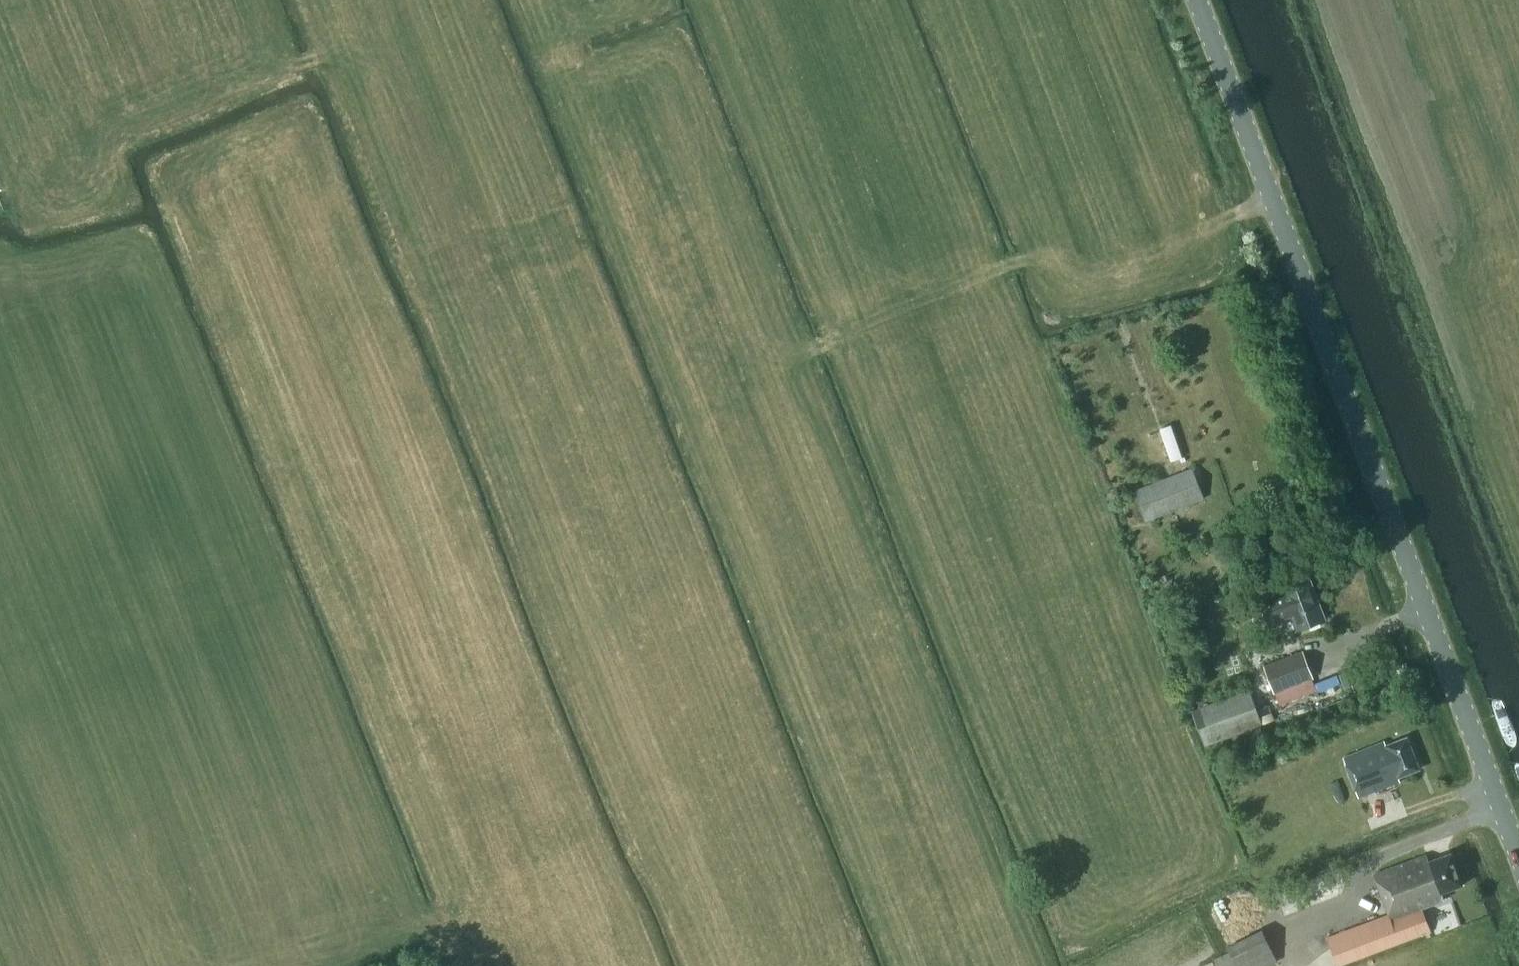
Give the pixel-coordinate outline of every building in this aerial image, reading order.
[(1193,467),(1133,491),(1145,521),(1204,497),(1193,467)] [(1283,591),(1260,599),(1270,625),(1293,617),(1298,629),(1324,619),(1309,580),(1283,590),(1283,591)] [(1312,677),(1302,651),(1265,666),(1275,692),(1312,677)] [(1204,745),(1263,724),(1250,690),(1192,710),(1204,745)] [(1408,737),(1387,745),(1385,741),(1343,756),(1358,796),(1401,781),(1399,776),(1420,768),(1408,737)] [(1389,913),(1328,936),(1339,965),(1430,930),(1421,907),(1443,899),(1441,892),(1463,884),(1451,853),(1429,861),(1427,854),(1374,874),(1389,913)] [(1230,952),(1214,959),(1217,965),(1268,965),(1278,961),(1263,929),(1227,946),(1230,952)]
